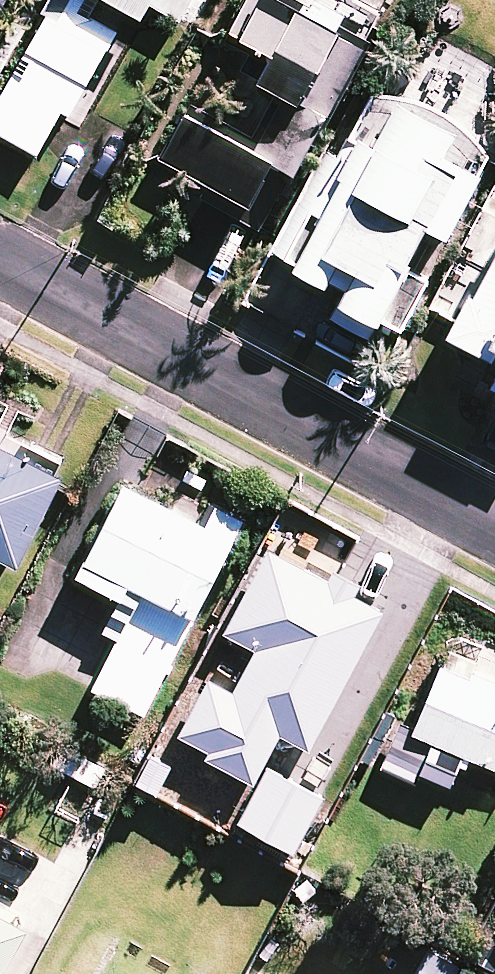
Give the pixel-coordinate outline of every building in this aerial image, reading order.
[(42,9),(49,13),(0,100),(0,130),(39,152),(63,108),(72,112),(105,52),(132,5),(143,11),(148,2),(180,19),(191,0),(46,0),(42,9)] [(350,0),(247,0),(233,23),(276,48),(260,75),(285,90),(256,140),(193,102),(162,153),(249,204),(240,218),(260,230),(279,197),(259,186),(276,158),(294,169),(383,20),(351,0),(350,0)] [(272,248),(295,259),(346,287),(332,313),(372,334),(383,313),(403,324),(429,275),(424,272),(405,262),(428,219),(448,230),(481,167),(459,155),(471,133),(378,83),(331,172),(313,206),(321,210),(313,225),(291,214),(272,248)] [(449,327),(494,351),(494,211),(484,205),(430,308),(453,320),(449,327)] [(0,435),(0,546),(20,555),(64,467),(0,435)] [(126,483),(81,573),(122,593),(129,579),(144,587),(95,687),(146,712),(195,613),(243,517),(216,504),(206,523),(126,483)] [(383,606),(277,549),(235,628),(264,644),(236,696),(313,737),(383,606)] [(462,763),(466,765),(470,755),(494,766),(494,676),(447,655),(412,732),(399,727),(382,764),(415,779),(419,770),(452,784),(462,763)] [(324,792),(270,764),(241,818),(295,847),(324,792)] [(0,840),(0,973),(4,973),(28,929),(59,871),(0,840)] [(484,864),(463,902),(492,917),(494,912),(494,870),(484,864)] [(410,969),(420,973),(457,973),(463,963),(424,943),(410,969)]
